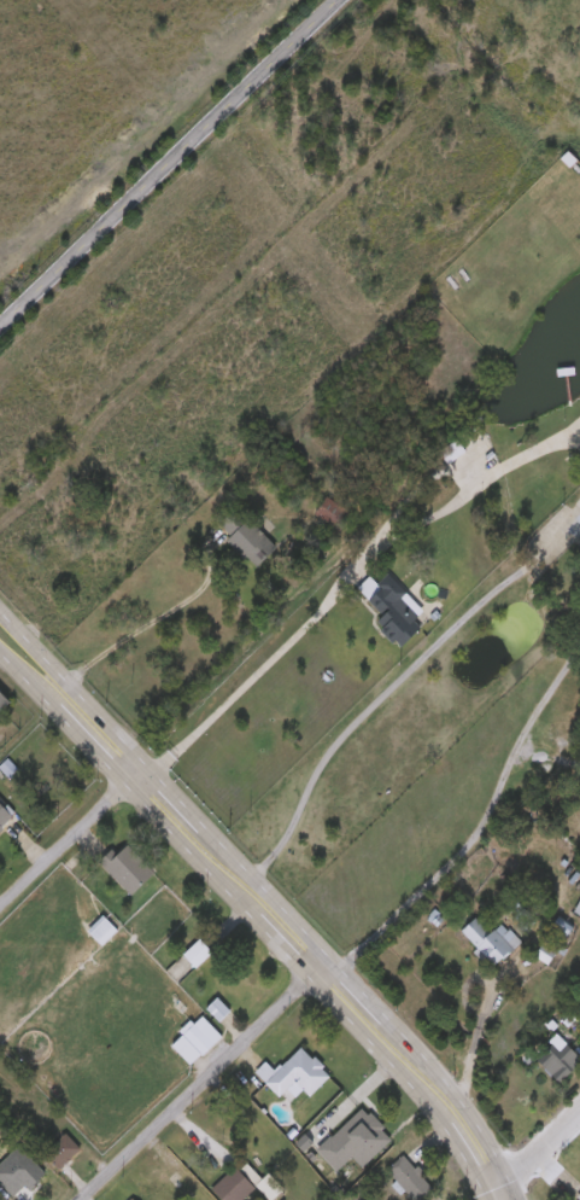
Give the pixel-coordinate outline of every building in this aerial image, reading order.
[(276,549),(234,507),(214,527),(256,568),(276,549)] [(425,612),(388,575),(378,585),(371,578),(358,591),(383,616),(376,623),(401,647),(421,627),(416,621),(425,612)] [(13,702),(0,690),(0,715),(13,702)] [(0,803),(0,832),(14,818),(0,803)] [(102,864),(130,897),(154,876),(126,843),(102,864)] [(101,947),(116,932),(102,918),(87,933),(101,947)] [(504,925),(492,935),(478,919),(460,934),(492,970),(521,945),(504,925)] [(213,956),(199,941),(183,956),(197,971),(213,956)] [(191,1068),(222,1040),(203,1018),(172,1047),(191,1068)] [(579,1064),(579,1060),(558,1040),(535,1064),(559,1086),(579,1064)] [(331,1078),(303,1048),(275,1075),(265,1065),(256,1074),(280,1098),(288,1090),(295,1097),(302,1090),(310,1098),(331,1078)] [(393,1140),(363,1108),(317,1152),(337,1173),(352,1159),(362,1169),(393,1140)] [(80,1150),(65,1134),(43,1156),(59,1171),(80,1150)] [(414,1199),(424,1199),(435,1189),(403,1157),(386,1173),(414,1199)] [(47,1183),(29,1159),(4,1177),(21,1199),(24,1199),(47,1183)] [(219,1199),(245,1199),(254,1190),(233,1169),(211,1192),(219,1199)] [(285,1192),(269,1175),(256,1187),(268,1199),(276,1199),(285,1192)]
